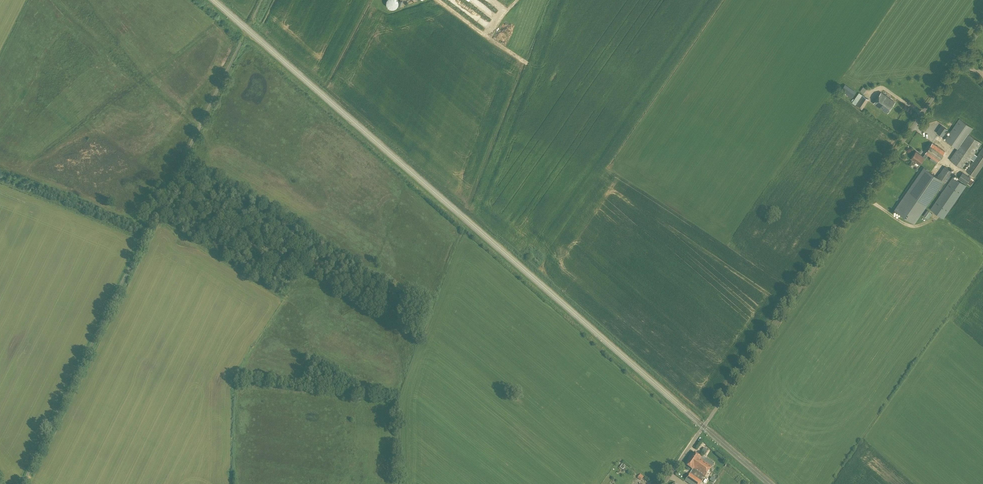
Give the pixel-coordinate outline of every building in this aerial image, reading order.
[(394,8),(395,8),(397,7),(398,5),(398,4),(398,2),(398,0),(387,0),(386,0),(386,2),(386,3),(386,4),(387,6),(388,7),(389,8),(391,8),(392,9),(394,8)] [(852,98),(856,92),(845,84),(841,90),(852,98)] [(887,112),(895,102),(881,92),(874,103),(887,112)] [(862,110),(869,99),(862,94),(855,105),(862,110)] [(968,134),(972,128),(959,119),(945,140),(958,148),(950,160),(963,169),(970,158),(973,160),(966,171),(975,177),(982,165),(982,147),(977,156),(973,153),(981,142),(968,134)] [(947,129),(942,125),(937,132),(942,136),(947,129)] [(938,162),(945,151),(932,142),(925,153),(923,156),(916,151),(911,158),(919,164),(923,158),(925,159),(928,154),(931,157),(929,159),(936,164),(938,161),(938,162)] [(953,172),(944,166),(937,176),(924,167),(894,209),(914,224),(926,206),(944,181),(946,182),(953,172)] [(967,184),(971,178),(963,172),(958,179),(953,176),(930,209),(943,218),(966,185),(964,184),(965,183),(967,184)] [(975,180),(969,184),(972,189),(978,185),(975,180)] [(702,482),(712,467),(701,459),(701,458),(694,453),(686,465),(693,470),(685,481),(689,483),(700,483),(702,482)]
